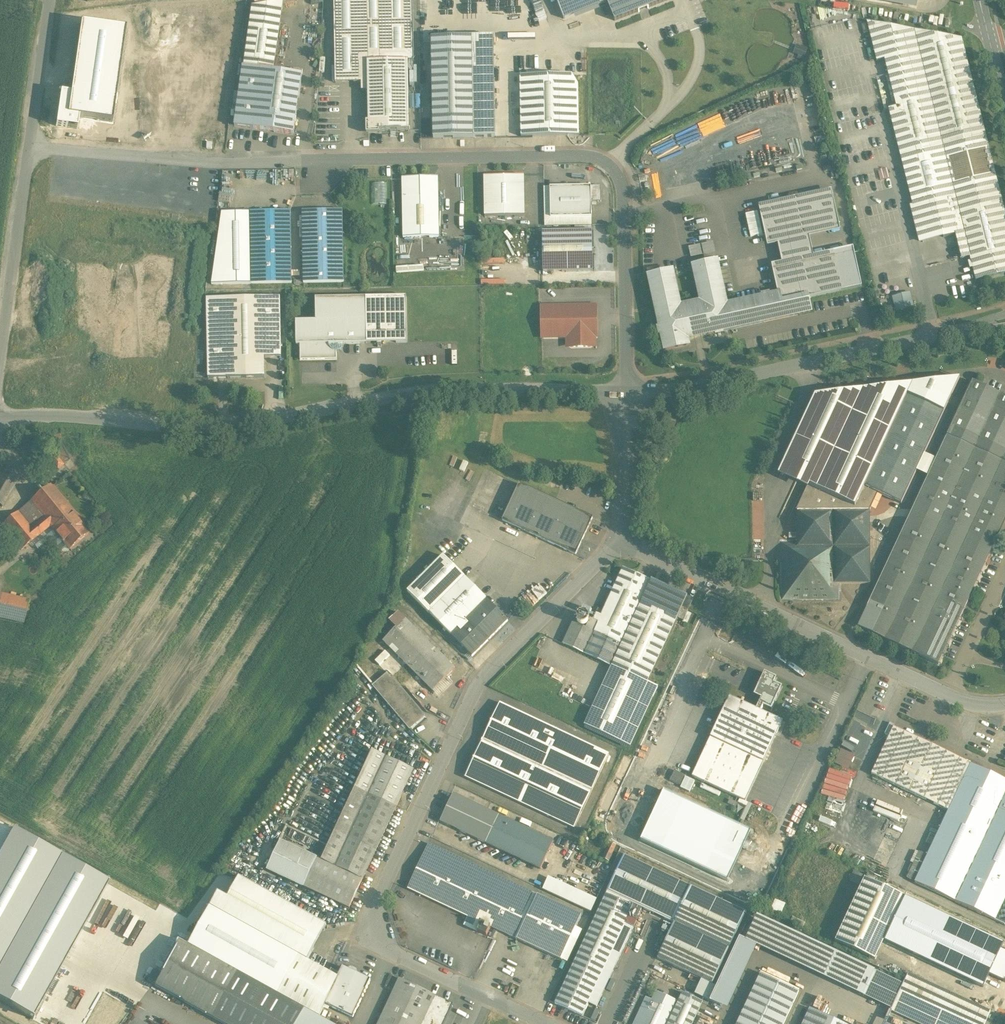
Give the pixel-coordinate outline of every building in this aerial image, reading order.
[(334,84),(368,84),(368,62),(408,61),(408,77),(413,77),(412,0),(333,0),(334,84)] [(564,20),(574,16),(598,6),(607,2),(612,0),(556,0),(564,20)] [(284,2),(253,7),(244,67),(274,71),(283,3),(284,2)] [(961,38),(867,22),(877,61),(884,59),(896,107),(888,109),(901,158),(986,137),(961,38)] [(124,29),(80,23),(70,94),(67,116),(78,117),(111,122),(124,29)] [(494,38),(432,39),(433,138),(496,137),(494,38)] [(800,48),(797,55),(799,55),(797,58),(802,60),(803,57),(804,57),(807,50),(806,50),(800,48)] [(408,61),(368,62),(368,84),(369,132),(409,131),(408,77),(408,61)] [(244,67),(243,67),(235,127),(294,135),(302,75),(274,71),(244,67)] [(571,75),(520,76),(521,137),(579,136),(578,85),(571,75)] [(78,117),(67,116),(70,94),(60,93),(55,125),(77,128),(78,117)] [(986,137),(901,158),(913,206),(911,207),(997,185),(986,137)] [(524,176),(484,176),(484,217),(524,216),(524,176)] [(433,177),(402,178),(403,238),(439,237),(438,183),(433,177)] [(373,204),(388,204),(388,183),(373,183),(373,204)] [(911,207),(920,244),(955,235),(1004,222),(1004,215),(997,185),(911,207)] [(591,186),(550,187),(551,218),(591,217),(591,202),(591,187),(591,186)] [(601,202),(601,186),(591,187),(591,202),(601,202)] [(832,195),(759,211),(766,241),(839,226),(832,195)] [(343,211),(302,211),(304,284),(344,283),(343,211)] [(291,212),(250,212),(252,284),(292,284),(291,212)] [(1004,248),(1004,222),(955,235),(961,259),(970,257),(1004,248)] [(575,226),(575,231),(542,232),(543,272),(593,271),(592,231),(592,226),(575,226)] [(839,226),(766,241),(767,247),(778,244),(782,263),(771,265),(772,270),(835,257),(834,251),(813,256),(809,237),(840,231),(839,226)] [(712,244),(703,246),(705,254),(714,252),(712,244)] [(699,246),(690,248),(692,257),(701,255),(699,246)] [(853,247),(834,251),(835,257),(843,291),(861,287),(853,247)] [(970,257),(976,281),(986,279),(1004,274),(1004,248),(970,257)] [(763,298),(726,306),(716,262),(694,267),(701,303),(680,308),(672,272),(649,277),(660,329),(659,329),(659,335),(662,335),(665,350),(688,345),(685,334),(693,332),(694,336),(700,335),(699,331),(707,329),(708,334),(716,333),(716,334),(722,334),(722,331),(810,312),(807,299),(843,291),(835,257),(772,270),(778,295),(769,297),(768,294),(763,297),(763,298)] [(910,293),(891,298),(895,312),(914,307),(910,293)] [(263,297),(227,298),(228,379),(265,378),(264,358),(264,348),(263,297)] [(280,297),(263,297),(264,348),(281,348),(280,297)] [(406,297),(315,298),(316,321),(296,321),(296,345),(300,345),(344,344),(367,343),(367,333),(396,333),(396,343),(407,343),(406,297)] [(227,298),(207,298),(208,379),(218,379),(228,379),(227,298)] [(596,306),(542,307),(542,338),(567,337),(567,343),(571,347),(590,347),(594,343),(594,337),(596,337),(596,306)] [(396,333),(367,333),(367,343),(396,343),(396,333)] [(344,344),(300,345),(300,360),(336,359),(336,351),(338,351),(339,351),(341,350),(342,349),(343,348),(343,346),(344,345),(344,344)] [(1004,366),(1004,356),(996,357),(997,367),(1004,366)] [(881,387),(820,395),(819,395),(817,396),(816,397),(815,397),(814,398),(812,400),(779,472),(780,472),(780,471),(783,463),(812,476),(808,485),(854,507),(864,486),(907,395),(944,412),(960,378),(881,387)] [(858,627),(938,664),(998,537),(992,534),(1004,508),(1004,397),(972,381),(858,627)] [(907,395),(864,486),(878,493),(901,503),(944,412),(907,395)] [(665,408),(661,418),(676,421),(679,412),(665,408)] [(60,461),(50,448),(44,453),(54,466),(60,461)] [(63,465),(60,461),(54,466),(57,470),(63,465)] [(0,470),(0,506),(2,507),(20,476),(3,466),(0,470)] [(504,519),(577,552),(593,518),(519,484),(504,519)] [(50,485),(31,500),(43,516),(47,521),(66,506),(50,485)] [(878,493),(864,486),(854,507),(808,485),(796,510),(833,510),(870,510),(878,493)] [(89,533),(66,506),(47,521),(51,525),(70,549),(89,533)] [(833,510),(796,510),(796,544),(796,547),(833,547),(833,510)] [(870,510),(833,510),(833,547),(870,547),(870,510)] [(31,527),(18,511),(1,526),(21,550),(51,525),(47,521),(43,516),(31,527)] [(10,541),(1,549),(7,555),(16,547),(10,541)] [(833,547),(796,547),(796,544),(783,544),(783,597),(837,597),(837,590),(840,590),(840,585),(839,585),(839,584),(833,584),(833,547)] [(870,547),(833,547),(833,584),(839,584),(870,583),(870,547)] [(408,592),(429,613),(465,577),(444,556),(408,592)] [(598,622),(593,632),(621,646),(642,601),(651,581),(623,568),(598,622)] [(465,577),(429,613),(450,635),(486,599),(465,577)] [(686,597),(651,581),(642,601),(677,618),(682,607),(686,597)] [(0,595),(0,617),(25,623),(30,601),(0,595)] [(692,599),(687,596),(686,597),(682,607),(688,610),(693,598),(692,599)] [(486,599),(450,635),(472,657),(508,621),(486,599)] [(642,601),(621,646),(612,667),(647,683),(647,682),(677,618),(642,601)] [(405,619),(398,612),(389,621),(392,624),(379,637),(383,641),(405,619)] [(584,615),(583,615),(581,615),(580,616),(579,616),(578,617),(577,619),(577,621),(577,622),(577,623),(578,624),(579,625),(580,626),(581,626),(583,626),(584,626),(585,626),(586,625),(587,625),(588,623),(588,622),(589,621),(589,620),(588,619),(588,618),(588,617),(587,616),(585,615),(584,615)] [(455,669),(405,619),(383,641),(397,656),(416,674),(433,691),(455,669)] [(598,622),(590,619),(586,629),(573,623),(564,644),(611,666),(612,667),(621,646),(593,632),(598,622)] [(611,666),(584,725),(630,747),(658,687),(647,682),(647,683),(612,667),(611,666)] [(776,678),(764,672),(754,695),(761,698),(756,709),(760,711),(763,706),(771,710),(782,687),(774,683),(776,678)] [(401,688),(388,673),(387,674),(373,686),(409,729),(424,716),(401,688)] [(729,697),(692,776),(745,801),(783,722),(760,711),(756,709),(729,697)] [(572,737),(499,703),(482,740),(555,774),(572,737)] [(970,764),(893,727),(871,774),(948,810),(970,764)] [(609,754),(572,737),(555,774),(591,791),(609,754)] [(555,774),(482,740),(464,777),(574,828),(591,791),(555,774)] [(413,770),(372,750),(321,860),(280,841),(267,870),(349,908),(413,770)] [(854,757),(841,751),(835,764),(848,770),(854,757)] [(970,764),(948,810),(914,882),(1004,925),(1004,780),(970,764)] [(685,775),(674,770),(670,780),(680,785),(685,775)] [(750,830),(663,790),(650,819),(640,840),(727,880),(737,857),(750,830)] [(553,841),(453,794),(440,821),(540,869),(553,841)] [(0,824),(0,1001),(33,1020),(108,884),(0,824)] [(615,845),(610,842),(606,852),(611,854),(615,845)] [(538,895),(428,844),(407,889),(467,917),(463,925),(486,935),(490,927),(517,939),(538,895)] [(746,912),(624,855),(605,894),(629,905),(630,903),(674,923),(729,949),(746,912)] [(218,893),(188,947),(305,1010),(309,1002),(316,1006),(326,988),(319,984),(326,972),(307,961),(326,925),(239,877),(228,898),(218,893)] [(596,899),(548,877),(543,889),(590,912),(596,899)] [(874,960),(883,941),(904,898),(904,897),(864,878),(835,942),(874,960)] [(605,894),(554,1004),(582,1017),(629,916),(633,907),(629,905),(605,894)] [(581,915),(538,895),(517,939),(560,959),(581,915)] [(1001,948),(1003,944),(904,898),(883,941),(983,988),(989,975),(1001,948)] [(642,911),(633,907),(629,916),(638,920),(642,911)] [(830,953),(756,919),(746,941),(819,975),(830,953)] [(729,949),(674,923),(657,959),(701,979),(712,984),(729,949)] [(739,937),(710,1001),(727,1009),(757,946),(744,940),(745,940),(739,937)] [(179,941),(161,974),(154,986),(224,1023),(330,1023),(319,1018),(318,1019),(304,1011),(305,1010),(188,947),(179,941)] [(1001,948),(989,975),(1004,982),(1004,950),(1001,948)] [(873,973),(830,953),(819,975),(863,996),(864,995),(875,971),(874,971),(873,973)] [(348,970),(342,967),(337,978),(325,1004),(353,1017),(361,999),(370,980),(361,976),(355,973),(356,972),(355,970),(351,968),(349,969),(348,970)] [(161,974),(154,970),(147,982),(154,986),(161,974)] [(875,971),(864,995),(892,1009),(903,985),(875,971)] [(337,978),(326,972),(319,984),(326,988),(316,1006),(309,1002),(305,1010),(304,1011),(318,1019),(319,1018),(325,1004),(337,978)] [(737,1023),(783,1023),(799,991),(761,973),(737,1023)] [(908,974),(905,980),(903,985),(892,1009),(891,1011),(920,1023),(984,1023),(990,1012),(908,974)] [(425,991),(399,979),(378,1023),(408,1023),(425,991)] [(712,984),(701,979),(694,994),(709,1001),(716,986),(712,984)] [(408,1023),(422,1023),(423,1023),(444,1023),(453,1004),(425,991),(408,1023)] [(677,1001),(655,991),(640,1023),(667,1023),(677,1001)] [(682,992),(667,1023),(692,1023),(703,1002),(682,992)] [(633,1023),(640,1023),(651,1000),(646,997),(633,1023)] [(809,1008),(802,1023),(843,1023),(809,1008)]
